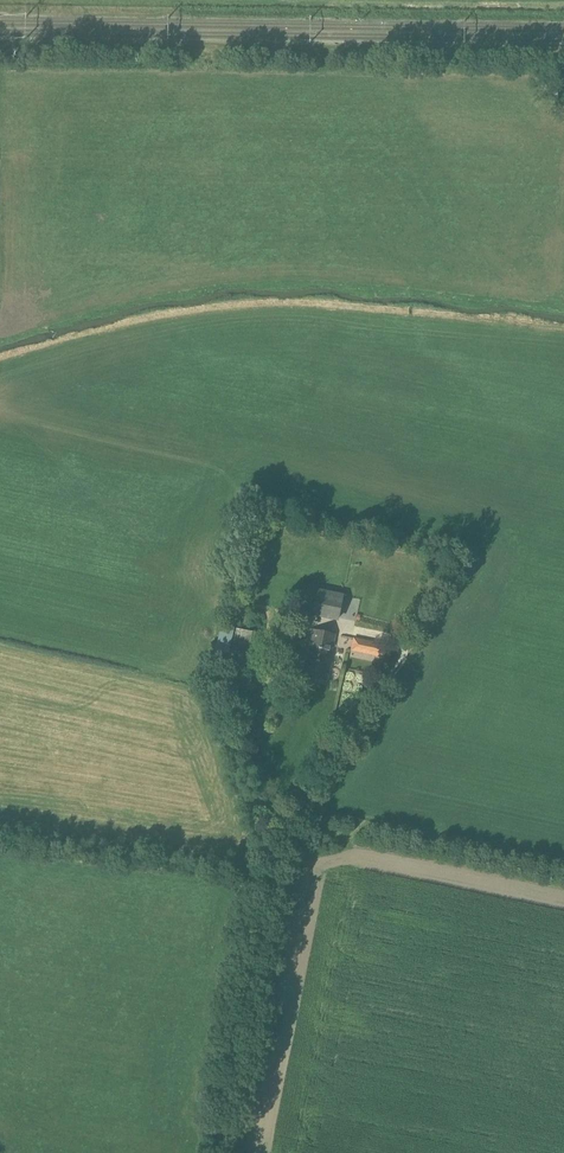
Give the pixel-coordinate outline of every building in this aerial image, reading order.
[(261,634),(224,626),(215,663),(253,671),(261,634)] [(308,661),(306,676),(325,680),(328,665),(329,665),(336,635),(313,630),(307,660),(308,661)] [(354,638),(353,638),(351,651),(385,659),(388,645),(354,638)]
